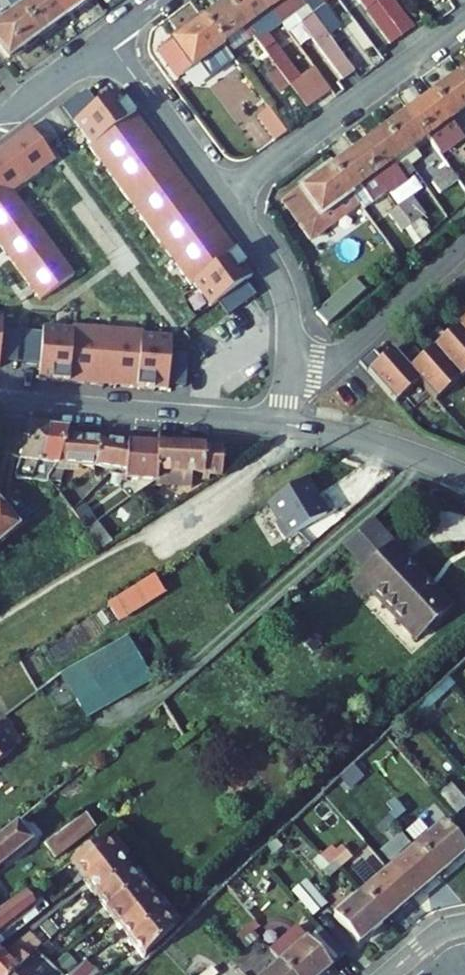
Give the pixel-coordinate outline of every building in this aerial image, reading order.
[(9,61),(40,38),(13,0),(0,0),(0,48),(9,61)] [(40,38),(59,24),(67,19),(65,16),(53,0),(13,0),(40,38)] [(65,16),(67,19),(92,0),(53,0),(65,16)] [(282,26),(264,0),(232,0),(229,3),(254,38),(277,69),(291,87),(307,110),(331,93),(313,68),(299,79),(268,37),(282,26)] [(355,74),(328,37),(301,0),(264,0),(282,26),(295,16),(301,25),(343,82),(355,74)] [(340,28),(319,0),(301,0),(328,37),(340,28)] [(392,46),(403,37),(375,0),(359,0),(392,46)] [(403,37),(415,29),(394,0),(375,0),(403,37)] [(230,56),(254,38),(229,3),(204,20),(224,47),(230,56)] [(282,26),(289,34),(301,25),(295,16),(282,26)] [(224,47),(204,20),(203,18),(158,51),(179,80),(224,47)] [(277,69),(268,76),(281,94),(291,87),(277,69)] [(433,95),(452,120),(464,110),(464,79),(462,74),(433,95)] [(64,107),(74,120),(105,97),(95,83),(64,107)] [(74,120),(92,144),(133,113),(115,90),(105,97),(74,120)] [(442,157),(464,141),(464,139),(452,120),(433,95),(409,113),(427,137),(442,157)] [(269,110),(258,118),(276,142),(287,134),(269,110)] [(89,146),(193,284),(195,282),(240,248),(136,111),(133,113),(92,144),(89,146)] [(413,148),(427,137),(409,113),(385,130),(408,161),(412,167),(422,159),(413,148)] [(57,286),(73,274),(13,190),(54,161),(29,126),(0,147),(0,246),(38,299),(57,286)] [(357,151),(387,193),(405,179),(397,169),(408,161),(385,130),(357,151)] [(387,193),(357,151),(333,169),(360,205),(363,210),(387,193)] [(397,169),(405,179),(415,172),(412,167),(408,161),(397,169)] [(360,205),(333,169),(331,166),(282,202),(304,232),(315,223),(322,232),(360,205)] [(459,181),(451,170),(433,183),(441,194),(459,181)] [(398,207),(411,226),(424,216),(411,198),(398,207)] [(402,232),(411,226),(398,207),(389,214),(402,232)] [(310,241),(322,232),(315,223),(304,232),(310,241)] [(257,272),(240,248),(195,282),(213,305),(218,301),(248,279),(257,272)] [(257,291),(248,279),(218,301),(228,313),(257,291)] [(317,313),(328,326),(366,292),(355,280),(317,313)] [(450,319),(458,328),(464,336),(464,311),(462,308),(450,319)] [(72,381),(76,327),(44,325),(44,332),(41,379),(72,381)] [(76,327),(72,381),(138,386),(141,336),(142,332),(76,327)] [(426,340),(434,350),(461,380),(464,377),(464,336),(458,328),(447,338),(438,329),(426,340)] [(44,332),(3,329),(1,360),(41,363),(44,332)] [(141,336),(138,386),(170,388),(170,383),(172,353),(173,338),(141,336)] [(414,350),(402,362),(420,383),(437,402),(461,380),(434,350),(423,360),(414,350)] [(189,354),(172,353),(170,383),(187,384),(189,354)] [(374,353),(361,364),(396,404),(420,383),(402,362),(393,353),(383,362),(374,353)] [(41,463),(50,427),(30,426),(17,476),(19,480),(33,481),(41,463)] [(67,439),(70,429),(50,427),(41,463),(33,481),(50,483),(50,479),(55,471),(59,465),(60,465),(60,463),(67,439)] [(127,472),(128,445),(104,441),(67,439),(60,463),(79,465),(127,472)] [(158,446),(128,445),(127,472),(127,480),(157,481),(158,446)] [(223,450),(158,446),(157,481),(157,487),(192,489),(193,474),(203,475),(210,475),(223,476),(223,450)] [(79,465),(60,463),(60,465),(59,465),(55,471),(65,472),(79,473),(79,465)] [(50,483),(61,484),(65,472),(55,471),(50,479),(50,483)] [(324,497),(314,480),(274,504),(285,522),(280,524),(289,539),(330,513),(321,499),(324,497)] [(0,504),(0,546),(21,528),(0,504)] [(84,524),(93,517),(86,507),(76,515),(84,524)] [(371,523),(345,546),(366,569),(357,578),(371,592),(417,641),(452,609),(434,590),(430,593),(416,577),(419,574),(406,560),(410,557),(396,542),(392,545),(371,523)] [(103,550),(112,543),(97,524),(88,531),(103,550)] [(91,547),(76,527),(66,535),(81,555),(91,547)] [(120,623),(178,587),(167,569),(109,605),(120,623)] [(371,592),(357,578),(350,584),(364,599),(371,592)] [(61,675),(86,720),(153,682),(128,637),(61,675)] [(419,720),(455,686),(448,678),(411,711),(419,720)] [(178,726),(164,704),(155,712),(167,732),(178,726)] [(13,753),(11,750),(21,742),(3,718),(0,721),(0,763),(13,753)] [(198,727),(192,718),(184,724),(189,733),(198,727)] [(364,776),(355,766),(341,778),(350,789),(364,776)] [(419,802),(429,794),(411,772),(401,780),(419,802)] [(464,809),(464,801),(452,785),(440,795),(457,816),(464,809)] [(395,812),(387,805),(374,816),(381,824),(390,817),(395,812)] [(390,817),(395,823),(407,813),(401,806),(395,812),(390,817)] [(89,833),(96,828),(86,815),(79,820),(89,833)] [(383,833),(395,823),(390,817),(381,824),(378,827),(383,833)] [(55,859),(89,833),(79,820),(45,845),(55,859)] [(18,823),(0,838),(0,868),(33,842),(18,823)] [(444,824),(416,848),(440,876),(464,854),(464,849),(444,824)] [(85,882),(116,858),(119,863),(128,856),(113,836),(71,865),(85,882)] [(282,848),(275,840),(266,848),(274,856),(282,848)] [(336,862),(348,852),(343,846),(337,852),(333,848),(328,853),(336,862)] [(440,876),(416,848),(390,871),(414,898),(440,876)] [(336,862),(341,868),(353,858),(348,852),(336,862)] [(330,867),(336,862),(328,853),(322,858),(330,867)] [(314,860),(324,872),(330,867),(322,858),(320,855),(314,860)] [(140,870),(128,856),(119,863),(116,858),(85,882),(87,885),(90,889),(96,896),(127,873),(131,877),(140,870)] [(330,879),(341,868),(336,862),(330,867),(324,872),(330,879)] [(151,885),(140,870),(131,877),(127,873),(96,896),(100,902),(102,904),(108,911),(138,887),(142,892),(151,885)] [(414,898),(390,871),(363,894),(387,921),(414,898)] [(49,881),(43,886),(48,892),(50,896),(56,892),(49,881)] [(314,916),(326,906),(306,882),(294,891),(314,916)] [(162,900),(151,885),(142,892),(138,887),(108,911),(112,916),(113,918),(119,926),(150,902),(153,907),(162,900)] [(34,890),(26,895),(30,900),(34,897),(36,900),(40,897),(34,890)] [(387,921),(363,894),(335,917),(359,945),(387,921)] [(30,900),(26,895),(9,906),(0,913),(0,946),(48,908),(40,897),(36,900),(34,897),(30,900)] [(162,900),(153,907),(150,902),(119,926),(123,931),(124,933),(130,941),(161,916),(170,910),(162,900)] [(260,927),(254,933),(259,939),(271,929),(265,923),(270,919),(256,903),(247,911),(260,927)] [(176,917),(170,910),(161,916),(130,941),(135,947),(144,959),(181,924),(176,917)] [(43,926),(41,928),(50,940),(53,938),(43,926)] [(41,928),(36,932),(46,944),(50,940),(41,928)] [(290,974),(324,974),(345,957),(322,930),(308,941),(297,928),(270,952),(280,964),(290,974)] [(36,951),(41,946),(29,933),(3,956),(0,959),(0,974),(14,974),(28,961),(28,960),(36,951)] [(247,949),(259,939),(254,933),(242,943),(247,949)] [(53,952),(46,946),(41,951),(47,958),(53,952)] [(36,951),(28,960),(28,961),(14,974),(62,974),(36,951)] [(66,973),(76,964),(68,955),(58,964),(66,973)] [(209,971),(202,962),(187,974),(204,974),(209,971)] [(280,964),(268,974),(290,974),(280,964)]
